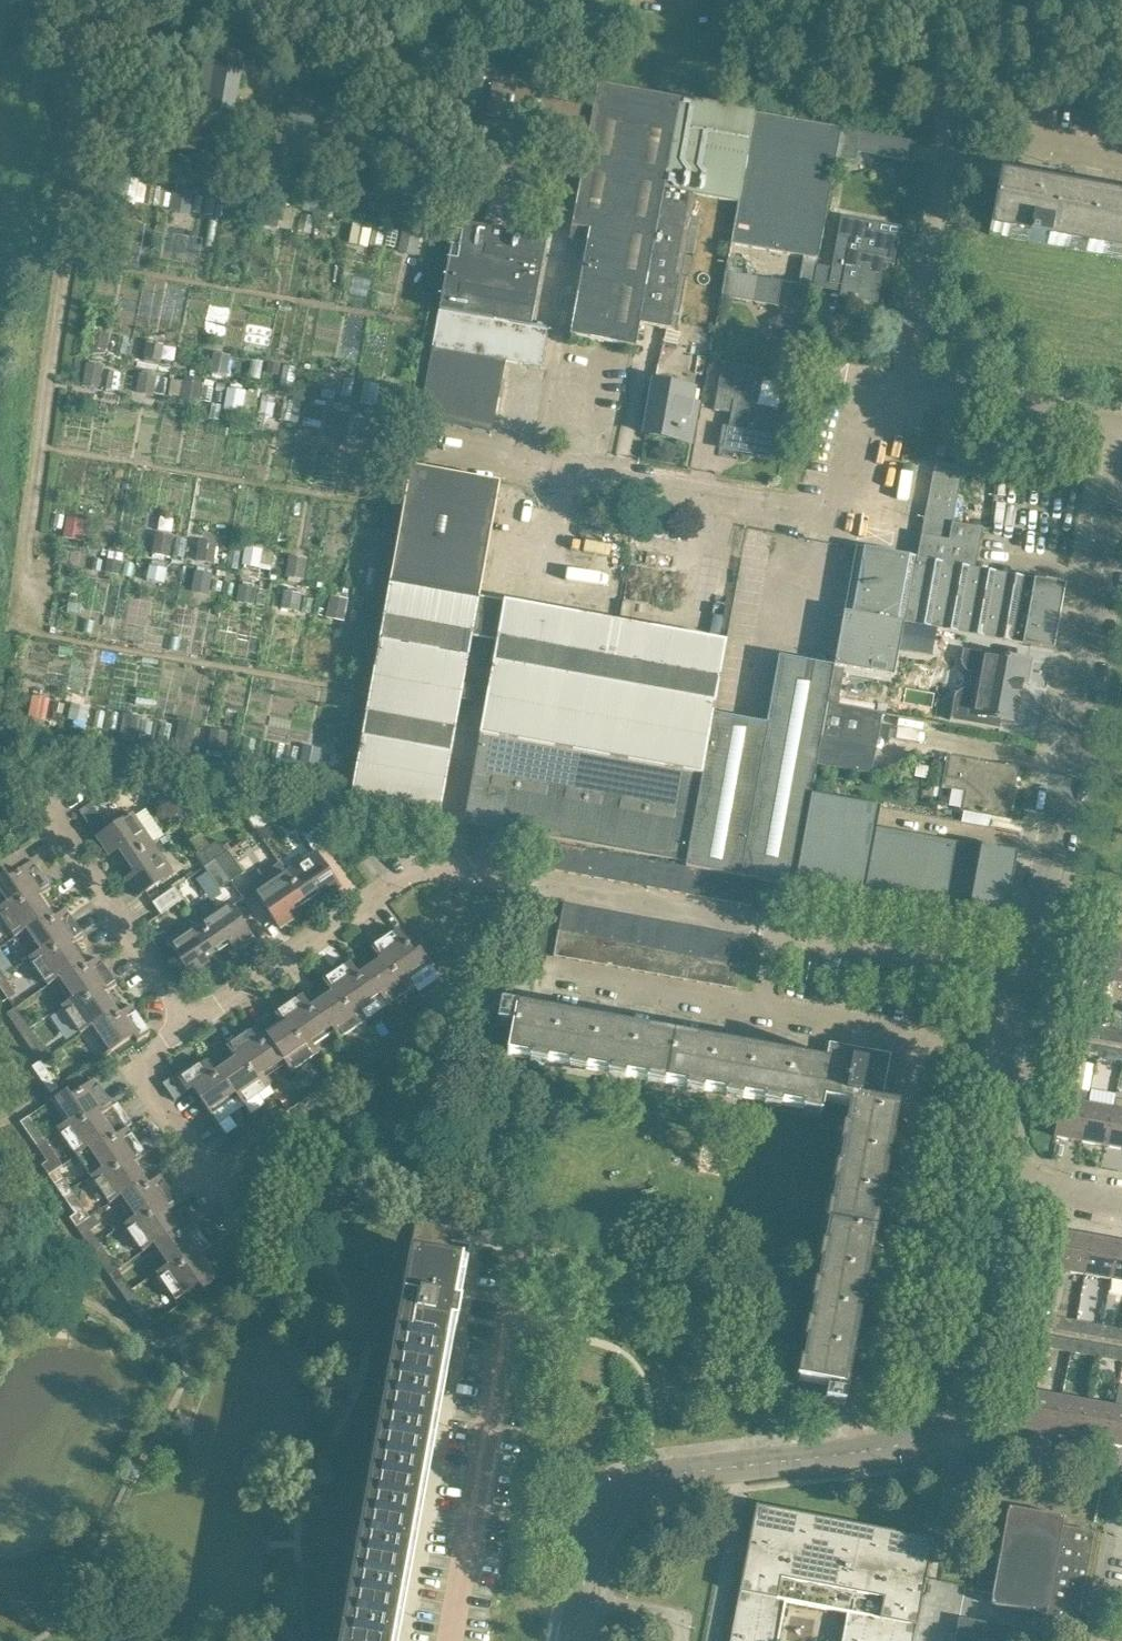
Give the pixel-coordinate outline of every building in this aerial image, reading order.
[(207,112),(233,117),(243,64),(216,59),(207,112)] [(583,106),(542,99),(544,92),(492,83),(486,116),(536,125),(534,136),(576,143),(583,106)] [(635,348),(680,100),(597,85),(571,227),(589,230),(569,336),(635,348)] [(738,203),(754,113),(680,100),(635,348),(636,348),(640,325),(675,331),(685,279),(680,278),(695,195),(738,203)] [(314,154),(321,114),(290,108),(287,127),(275,124),(271,146),(314,154)] [(739,203),(731,244),(804,257),(798,285),(813,288),(837,156),(842,129),(754,113),(738,203),(739,203)] [(842,129),(837,156),(856,160),(858,151),(860,139),(869,141),(870,134),(846,130),(842,129)] [(879,136),(875,155),(912,162),(916,142),(879,136)] [(1000,178),(989,235),(1121,259),(1121,202),(1000,179),(1001,178),(1000,178)] [(454,234),(419,420),(492,433),(505,361),(542,368),(549,330),(530,327),(547,240),(484,228),(490,195),(462,189),(454,234)] [(263,211),(259,232),(278,235),(281,214),(263,211)] [(892,265),(894,265),(899,236),(898,236),(898,238),(879,234),(878,241),(871,240),(874,223),(842,218),(843,216),(841,216),(838,236),(829,283),(836,284),(837,281),(844,282),(841,296),(876,302),(883,262),(893,264),(892,265)] [(721,296),(778,307),(782,282),(726,272),(721,296)] [(93,354),(106,357),(111,333),(98,330),(93,354)] [(144,340),(140,362),(159,364),(162,343),(144,340)] [(212,354),(208,375),(227,378),(230,357),(212,354)] [(83,363),(79,385),(98,388),(101,366),(83,363)] [(730,429),(724,428),(720,448),(768,457),(776,410),(755,406),(756,400),(759,401),(764,371),(723,363),(714,410),(732,414),(730,429)] [(322,373),(318,395),(337,398),(340,376),(322,373)] [(138,374),(134,396),(153,399),(156,377),(138,374)] [(183,378),(180,400),(198,403),(202,381),(183,378)] [(694,422),(696,409),(697,404),(692,403),(694,389),(653,382),(650,403),(645,402),(642,420),(653,422),(651,433),(648,432),(648,435),(684,441),(689,418),(693,419),(693,421),(694,422)] [(227,387),(223,409),(242,412),(246,390),(227,387)] [(954,510),(963,467),(936,462),(935,462),(927,505),(954,510)] [(485,705),(480,735),(702,775),(713,714),(726,642),(504,602),(488,690),(463,686),(500,484),(410,468),(351,794),(350,802),(354,803),(422,815),(439,818),(460,700),(485,705)] [(974,501),(972,516),(989,518),(990,502),(974,501)] [(948,542),(952,523),(954,510),(927,505),(921,537),(948,542)] [(67,517),(64,539),(83,542),(86,520),(67,517)] [(948,542),(921,537),(917,558),(975,568),(983,529),(952,523),(948,542)] [(157,530),(153,552),(172,555),(175,533),(157,530)] [(199,541),(196,562),(214,565),(218,544),(199,541)] [(916,558),(856,547),(845,612),(904,623),(916,558)] [(244,549),(240,571),(259,574),(262,552),(244,549)] [(288,557),(285,578),(304,581),(307,559),(288,557)] [(1054,650),(1066,585),(975,568),(917,558),(916,558),(904,623),(936,629),(1054,650)] [(148,564),(146,581),(164,583),(167,567),(148,564)] [(195,571),(192,592),(210,595),(214,573),(195,571)] [(238,585),(234,606),(253,609),(256,588),(238,585)] [(302,593),(282,590),(280,608),(299,610),(302,593)] [(329,597),(326,618),(344,621),(348,600),(329,597)] [(904,623),(845,612),(834,667),(893,678),(899,649),(904,623)] [(904,623),(899,649),(931,655),(936,629),(904,623)] [(1029,661),(962,649),(962,651),(964,651),(962,661),(963,666),(966,670),(970,672),(973,673),(970,690),(967,689),(962,690),(958,693),(956,697),(952,719),(950,719),(950,720),(999,729),(1001,720),(1014,722),(1015,716),(1020,714),(1022,705),(1018,702),(1019,693),(1020,693),(1022,682),(1026,683),(1029,661)] [(685,867),(692,868),(705,871),(718,873),(731,876),(744,878),(757,880),(779,884),(792,887),(794,887),(811,795),(816,768),(868,777),(879,713),(827,704),(834,667),(779,657),(767,724),(713,714),(702,775),(686,863),(685,867)] [(31,696),(27,725),(44,727),(48,698),(31,696)] [(686,863),(702,775),(480,735),(464,823),(686,863)] [(298,745),(296,758),(311,761),(313,748),(298,745)] [(1015,787),(1019,768),(947,756),(941,788),(963,792),(960,810),(1008,818),(1013,786),(1015,787)] [(993,924),(1002,925),(1004,926),(1017,854),(877,828),(880,807),(811,795),(794,887),(799,888),(821,892),(827,893),(849,897),(856,898),(878,903),(884,904),(913,909),(935,913),(942,914),(964,918),(970,919),(993,924)] [(90,804),(80,811),(94,831),(104,824),(90,804)] [(276,818),(243,812),(257,832),(276,818)] [(111,829),(101,836),(98,838),(97,838),(109,856),(119,850),(127,862),(153,844),(133,814),(111,829)] [(313,850),(326,841),(319,832),(315,825),(293,821),(313,850)] [(215,861),(226,853),(218,842),(197,856),(205,868),(215,861)] [(534,842),(533,843),(530,861),(542,863),(546,844),(534,842)] [(543,868),(556,871),(561,845),(547,842),(543,868)] [(173,873),(153,844),(127,862),(135,873),(125,880),(137,897),(173,873)] [(556,871),(569,873),(574,847),(561,845),(556,871)] [(569,873),(582,876),(587,849),(574,847),(569,873)] [(0,876),(0,891),(8,903),(7,904),(11,910),(36,893),(39,897),(51,890),(32,862),(31,863),(22,849),(17,852),(0,864),(0,867),(4,873),(0,876)] [(582,876),(595,878),(600,852),(587,849),(582,876)] [(226,853),(215,861),(230,882),(244,873),(229,851),(226,853)] [(595,878),(608,880),(613,854),(600,852),(595,878)] [(315,853),(286,873),(304,899),(316,891),(322,901),(340,888),(315,853)] [(608,880),(621,883),(626,857),(613,854),(608,880)] [(621,883),(634,885),(639,859),(626,857),(621,883)] [(634,885),(647,888),(652,861),(639,859),(634,885)] [(215,861),(205,868),(207,871),(220,889),(230,882),(215,861)] [(647,888),(661,890),(665,864),(652,861),(647,888)] [(279,864),(250,883),(281,929),(299,917),(292,907),(304,899),(286,873),(279,864)] [(661,890),(674,892),(678,866),(665,864),(661,890)] [(674,892),(687,895),(692,868),(685,867),(678,866),(674,892)] [(687,895),(700,897),(705,871),(692,868),(687,895)] [(705,871),(700,897),(713,900),(718,873),(705,871)] [(713,900),(726,902),(731,876),(718,873),(713,900)] [(726,902),(739,904),(744,878),(731,876),(726,902)] [(739,904),(751,907),(752,907),(757,880),(744,878),(739,904)] [(161,915),(183,900),(175,888),(153,903),(161,915)] [(26,931),(37,923),(41,928),(54,919),(53,918),(39,897),(36,893),(11,910),(7,904),(0,909),(0,917),(15,939),(26,931)] [(234,950),(252,938),(227,903),(197,923),(215,949),(228,940),(234,950)] [(571,932),(576,906),(564,904),(563,904),(558,930),(571,932)] [(589,909),(576,906),(571,932),(584,935),(589,909)] [(598,937),(602,911),(589,909),(584,935),(598,937)] [(26,931),(40,952),(44,958),(69,941),(72,946),(84,938),(65,910),(53,918),(54,919),(41,928),(37,923),(26,931)] [(615,913),(602,911),(598,937),(611,940),(615,913)] [(624,942),(628,916),(615,913),(611,940),(624,942)] [(642,918),(628,916),(624,942),(637,944),(642,918)] [(650,947),(655,921),(642,918),(637,944),(650,947)] [(668,923),(655,921),(650,947),(663,949),(668,923)] [(197,923),(169,942),(190,973),(193,978),(211,966),(204,956),(215,949),(197,923)] [(676,952),(681,925),(668,923),(663,949),(676,952)] [(694,928),(681,925),(676,952),(689,954),(694,928)] [(702,956),(707,930),(694,928),(689,954),(702,956)] [(371,948),(379,960),(384,956),(404,984),(410,980),(431,965),(420,949),(415,953),(399,930),(371,948)] [(554,956),(566,959),(571,932),(558,930),(554,956)] [(720,932),(707,930),(702,956),(715,959),(720,932)] [(580,961),(584,935),(571,932),(566,959),(580,961)] [(728,961),(733,935),(720,932),(715,959),(728,961)] [(598,937),(584,935),(580,961),(593,963),(598,937)] [(746,937),(733,935),(728,961),(742,964),(747,937),(746,937)] [(606,966),(611,940),(598,937),(593,963),(606,966)] [(606,966),(619,968),(624,942),(611,940),(606,966)] [(1084,977),(1110,982),(1117,945),(1090,940),(1084,977)] [(87,967),(86,966),(72,946),(69,941),(44,958),(40,952),(29,960),(48,987),(59,980),(59,979),(70,971),(74,976),(87,967)] [(632,971),(637,944),(624,942),(619,968),(632,971)] [(650,947),(637,944),(632,971),(645,973),(650,947)] [(1117,945),(1110,982),(1121,985),(1121,946),(1117,945)] [(658,975),(663,949),(650,947),(645,973),(658,975)] [(658,975),(671,978),(676,952),(663,949),(658,975)] [(684,980),(689,954),(676,952),(671,978),(684,980)] [(702,956),(689,954),(684,980),(697,983),(702,956)] [(379,995),(385,1004),(387,1007),(415,988),(410,980),(404,984),(384,956),(379,960),(359,974),(358,974),(366,987),(372,983),(380,995),(379,995)] [(711,985),(715,959),(702,956),(697,983),(711,985)] [(74,1001),(76,1004),(77,1006),(81,1004),(102,989),(105,994),(117,986),(98,958),(86,966),(87,967),(74,976),(70,971),(59,979),(59,980),(74,1001)] [(711,985),(724,987),(728,961),(715,959),(711,985)] [(737,990),(742,964),(728,961),(724,987),(737,990)] [(337,989),(346,1004),(353,1013),(359,1009),(367,1004),(379,995),(380,995),(372,983),(366,987),(358,974),(359,974),(351,962),(323,982),(331,993),(337,989)] [(5,982),(0,985),(0,989),(8,1000),(14,996),(5,982)] [(102,989),(81,1004),(77,1006),(76,1004),(74,1001),(70,1004),(62,1009),(80,1035),(93,1027),(92,1027),(104,1019),(107,1024),(120,1015),(119,1014),(112,1004),(105,994),(102,989)] [(315,1004),(310,1007),(309,1008),(318,1020),(325,1016),(333,1028),(331,1029),(339,1040),(367,1021),(359,1009),(353,1013),(346,1004),(337,989),(331,993),(315,1004)] [(311,1042),(331,1029),(333,1028),(325,1016),(318,1020),(309,1008),(310,1007),(308,1004),(303,995),(290,1004),(275,1014),(283,1026),(288,1022),(305,1047),(311,1042)] [(428,1015),(434,1024),(460,1006),(458,1004),(454,998),(445,1004),(428,1015)] [(972,1002),(971,1004),(970,1010),(982,1012),(983,1013),(985,1004),(984,1004),(983,1004),(972,1002)] [(829,1065),(502,1005),(499,1019),(509,1021),(507,1033),(512,1033),(508,1057),(822,1113),(824,1101),(850,1106),(799,1381),(822,1385),(821,1390),(833,1392),(831,1402),(844,1405),(897,1114),(880,1111),(888,1072),(882,1070),(884,1058),(832,1048),(829,1065)] [(92,1027),(93,1027),(109,1051),(105,1054),(106,1055),(116,1049),(134,1037),(137,1042),(150,1034),(148,1031),(131,1006),(119,1014),(120,1015),(107,1024),(104,1019),(92,1027)] [(7,1014),(24,1040),(32,1035),(14,1009),(7,1014)] [(413,1025),(420,1034),(434,1024),(428,1015),(413,1025)] [(288,1022),(283,1026),(262,1040),(270,1053),(275,1049),(284,1061),(283,1062),(291,1073),(319,1054),(311,1042),(305,1047),(288,1022)] [(1102,1028),(1075,1023),(1073,1036),(1100,1041),(1102,1028)] [(227,1047),(235,1059),(240,1055),(256,1080),(263,1075),(283,1062),(284,1061),(275,1049),(270,1053),(262,1040),(254,1028),(227,1047)] [(1102,1028),(1100,1041),(1121,1045),(1121,1032),(1102,1028)] [(44,1052),(32,1035),(24,1040),(40,1062),(32,1067),(33,1068),(41,1062),(37,1057),(44,1052)] [(380,1049),(386,1057),(402,1046),(395,1037),(383,1045),(384,1046),(380,1049)] [(1099,1047),(1072,1042),(1069,1055),(1070,1055),(1096,1060),(1099,1047)] [(355,1064),(361,1073),(386,1057),(380,1049),(384,1046),(383,1045),(355,1064)] [(1121,1064),(1121,1051),(1099,1047),(1096,1060),(1121,1064)] [(235,1059),(214,1073),(213,1074),(222,1086),(228,1082),(236,1093),(235,1094),(243,1106),(271,1087),(263,1075),(256,1080),(240,1055),(235,1059)] [(194,1090),(211,1116),(212,1115),(210,1111),(235,1094),(236,1093),(228,1082),(222,1086),(213,1074),(214,1073),(206,1061),(179,1080),(187,1092),(192,1088),(194,1090)] [(33,1068),(51,1094),(59,1088),(41,1062),(33,1068)] [(338,1089),(361,1073),(355,1064),(335,1077),(336,1079),(333,1081),(338,1089)] [(316,1090),(323,1100),(338,1089),(333,1081),(336,1079),(335,1077),(316,1090)] [(71,1096),(67,1090),(51,1102),(66,1124),(69,1122),(73,1128),(98,1111),(101,1116),(118,1104),(118,1103),(112,1107),(94,1080),(71,1096)] [(313,1092),(306,1096),(313,1106),(320,1102),(313,1092)] [(1090,1095),(1088,1105),(1081,1142),(1107,1147),(1114,1110),(1116,1100),(1090,1095)] [(302,1099),(309,1109),(313,1106),(306,1096),(302,1099)] [(1088,1105),(1062,1100),(1061,1100),(1054,1137),(1081,1142),(1088,1105)] [(285,1115),(290,1122),(305,1112),(298,1101),(286,1109),(288,1112),(285,1115)] [(76,1157),(87,1149),(99,1141),(103,1147),(116,1138),(115,1136),(127,1128),(132,1124),(118,1104),(101,1116),(98,1111),(73,1128),(69,1122),(66,1124),(57,1130),(76,1157)] [(264,1125),(271,1135),(290,1122),(285,1115),(288,1112),(286,1109),(264,1125)] [(1114,1110),(1107,1147),(1121,1149),(1121,1111),(1114,1110)] [(248,1135),(231,1146),(239,1157),(266,1138),(255,1121),(244,1128),(248,1135)] [(27,1132),(38,1147),(44,1143),(33,1127),(27,1132)] [(87,1149),(102,1170),(105,1176),(131,1158),(134,1164),(146,1156),(127,1128),(115,1136),(116,1138),(103,1147),(99,1141),(87,1149)] [(55,1158),(44,1143),(38,1147),(47,1162),(48,1163),(55,1158)] [(109,1205),(121,1197),(120,1197),(132,1188),(136,1194),(149,1185),(148,1184),(134,1164),(131,1158),(105,1176),(102,1170),(90,1178),(109,1205)] [(56,1171),(49,1176),(65,1200),(72,1195),(56,1171)] [(121,1197),(135,1218),(139,1223),(163,1206),(167,1212),(179,1204),(160,1176),(148,1184),(149,1185),(136,1194),(132,1188),(120,1197),(121,1197)] [(70,1218),(76,1228),(93,1216),(91,1212),(86,1215),(72,1195),(65,1200),(75,1214),(70,1218)] [(142,1253),(154,1246),(153,1245),(165,1236),(169,1241),(181,1233),(181,1232),(167,1212),(163,1206),(139,1223),(135,1218),(123,1226),(142,1253)] [(76,1228),(93,1252),(100,1247),(86,1227),(96,1221),(93,1216),(76,1228)] [(455,1325),(459,1326),(463,1308),(458,1308),(464,1273),(466,1273),(471,1245),(451,1242),(454,1228),(432,1224),(416,1221),(411,1249),(412,1250),(411,1256),(341,1640),(397,1640),(455,1325)] [(193,1225),(181,1232),(181,1233),(169,1241),(165,1236),(153,1245),(154,1246),(168,1266),(172,1272),(197,1255),(200,1260),(212,1252),(193,1225)] [(1031,1266),(1056,1270),(1063,1233),(1038,1229),(1031,1266)] [(1089,1238),(1063,1233),(1056,1270),(1083,1275),(1089,1238)] [(1116,1243),(1089,1238),(1083,1275),(1109,1280),(1116,1243)] [(1116,1243),(1109,1280),(1121,1282),(1121,1244),(1116,1243)] [(116,1271),(100,1247),(93,1252),(109,1276),(116,1271)] [(158,1273),(176,1300),(199,1284),(202,1290),(219,1279),(218,1277),(214,1280),(200,1260),(197,1255),(172,1272),(168,1266),(158,1273)] [(109,1276),(126,1300),(133,1295),(116,1271),(109,1276)] [(143,1310),(133,1295),(126,1300),(136,1315),(143,1310)] [(1020,1324),(1046,1328),(1048,1316),(1023,1311),(1020,1324)] [(1075,1321),(1048,1316),(1046,1328),(1073,1333),(1075,1321)] [(1101,1326),(1075,1321),(1073,1333),(1099,1338),(1101,1326)] [(1101,1326),(1099,1338),(1121,1342),(1121,1329),(1101,1326)] [(1045,1335),(1019,1330),(1017,1342),(1017,1343),(1043,1347),(1045,1335)] [(1071,1340),(1045,1335),(1043,1347),(1069,1352),(1071,1340)] [(1098,1345),(1071,1340),(1069,1352),(1096,1357),(1098,1345)] [(1098,1345),(1096,1357),(1121,1362),(1121,1349),(1098,1345)] [(1009,1389),(1002,1426),(1028,1430),(1035,1393),(1036,1387),(1022,1384),(1021,1391),(1009,1389)] [(1035,1393),(1028,1430),(1055,1435),(1062,1398),(1063,1391),(1050,1389),(1048,1396),(1035,1393)] [(1055,1435),(1081,1440),(1088,1403),(1062,1398),(1055,1435)] [(1081,1440),(1107,1445),(1114,1408),(1088,1403),(1081,1440)] [(1121,1447),(1121,1409),(1114,1408),(1107,1445),(1121,1447)] [(730,1640),(778,1640),(786,1602),(848,1614),(842,1640),(914,1640),(933,1540),(756,1506),(748,1544),(738,1542),(735,1561),(745,1563),(730,1640)] [(1077,1627),(1080,1614),(1082,1600),(1095,1532),(1062,1526),(1063,1518),(1009,1508),(1000,1553),(983,1550),(982,1553),(981,1562),(977,1584),(976,1587),(975,1591),(993,1595),(991,1605),(1034,1613),(1033,1619),(1056,1623),(1077,1627)] [(959,1618),(955,1640),(1010,1640),(1012,1628),(959,1618)]
